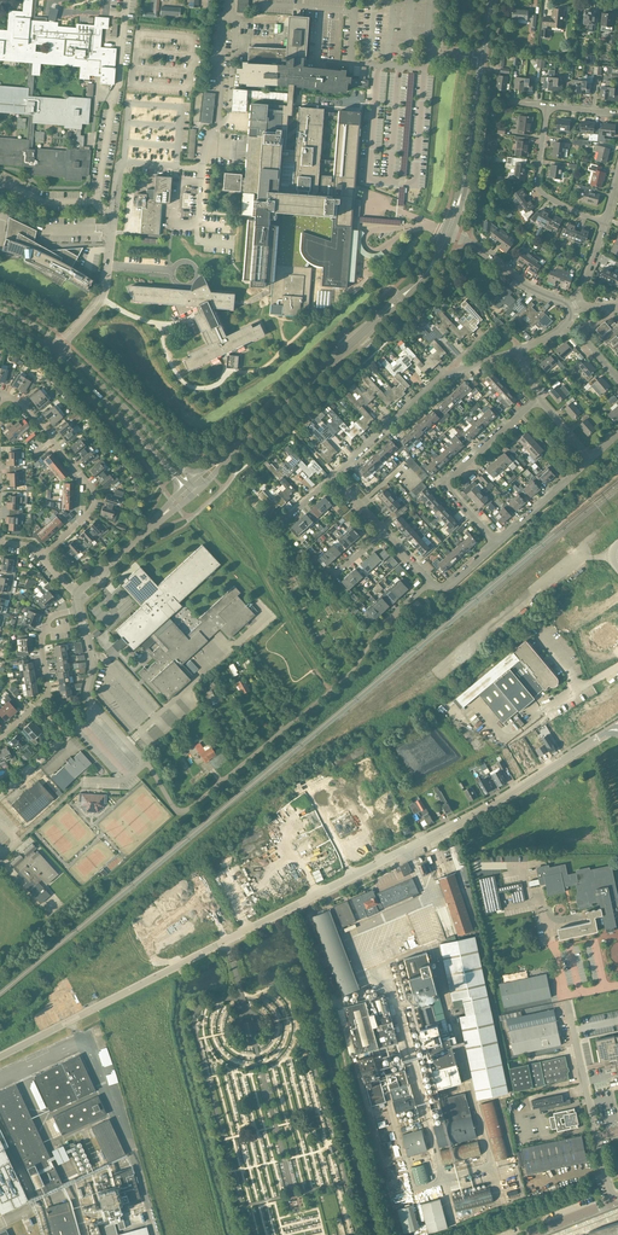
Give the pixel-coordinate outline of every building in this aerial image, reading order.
[(23,13),(10,11),(8,31),(0,31),(0,60),(30,62),(28,89),(0,87),(0,112),(29,115),(27,140),(0,137),(0,163),(33,166),(32,174),(64,176),(64,179),(81,180),(81,175),(87,176),(89,151),(90,147),(83,146),(84,136),(80,136),(81,124),(88,124),(90,100),(67,98),(67,101),(31,98),(33,75),(37,75),(38,66),(37,66),(38,62),(81,66),(80,78),(88,78),(89,74),(100,75),(99,83),(113,84),(115,68),(113,68),(115,49),(99,48),(101,27),(107,28),(108,19),(95,18),(94,26),(76,25),(76,29),(57,28),(57,23),(45,22),(45,18),(33,17),(35,0),(24,0),(23,13)] [(248,14),(249,0),(238,0),(237,13),(248,14)] [(180,16),(181,6),(161,6),(161,15),(180,16)] [(564,16),(564,10),(553,9),(552,18),(543,18),(542,25),(541,37),(550,38),(551,30),(547,29),(547,26),(552,26),(551,28),(561,29),(562,16),(564,16)] [(288,100),(288,105),(284,105),(284,106),(269,104),(252,103),(250,135),(249,135),(246,177),(244,177),(243,177),(243,176),(243,174),(234,173),(225,173),(224,190),(242,192),(242,190),(245,190),(244,198),(244,204),(242,203),(242,209),(242,214),(247,215),(252,215),(253,214),(253,215),(257,215),(257,219),(249,218),(245,279),(252,280),(252,285),(266,286),(266,281),(274,281),(272,305),(271,313),(283,314),(300,316),(301,308),(305,308),(309,308),(312,267),(305,266),(306,265),(306,266),(308,266),(309,266),(310,265),(310,263),(309,262),(308,262),(309,261),(312,263),(316,265),(320,266),(324,267),(323,285),(343,287),(348,287),(350,254),(352,254),(353,253),(354,251),(354,249),(353,248),(351,248),(353,226),(354,215),(360,215),(360,207),(361,199),(355,199),(358,159),(362,111),(341,109),(341,113),(325,111),(325,108),(317,107),(308,107),(300,107),(298,129),(296,151),(285,150),(287,133),(288,115),(292,116),(292,111),(293,106),(294,93),(295,83),(299,84),(299,85),(323,88),(323,90),(340,92),(340,90),(347,91),(348,85),(358,86),(369,87),(369,81),(364,80),(364,79),(357,78),(352,78),(352,77),(346,76),(347,70),(343,70),(343,71),(316,68),(306,66),(309,26),(309,18),(304,17),(304,10),(304,12),(301,12),(301,10),(300,14),(300,17),(292,16),(291,16),(290,33),(289,49),(251,47),(250,62),(245,62),(244,68),(239,68),(238,73),(242,73),(241,82),(249,82),(249,84),(265,86),(266,83),(289,85),(289,93),(234,89),(232,110),(233,110),(247,112),(247,104),(248,97),(267,99),(286,100),(288,100)] [(531,31),(535,31),(535,28),(536,16),(527,16),(528,11),(513,10),(512,19),(531,20),(530,28),(531,28),(531,31)] [(594,32),(595,23),(594,22),(595,12),(585,11),(584,21),(582,21),(582,24),(587,24),(586,31),(594,32)] [(602,13),(601,30),(612,31),(613,14),(602,13)] [(594,65),(595,56),(592,56),(587,55),(586,64),(594,65)] [(554,71),(549,70),(548,77),(544,77),(543,88),(552,89),(554,78),(554,71)] [(497,89),(506,90),(508,77),(498,76),(497,82),(498,82),(497,89)] [(514,88),(524,89),(525,78),(515,77),(514,88)] [(528,92),(533,92),(534,81),(529,80),(529,79),(525,78),(524,89),(528,90),(528,92)] [(558,80),(559,78),(554,78),(552,89),(557,89),(557,91),(562,92),(563,80),(558,80)] [(572,91),(581,92),(582,81),(573,80),(572,91)] [(601,86),(600,98),(609,99),(610,88),(611,81),(606,80),(605,87),(601,86)] [(587,83),(587,81),(582,81),(581,92),(585,92),(585,94),(590,94),(591,83),(587,83)] [(615,90),(615,88),(611,88),(611,81),(610,88),(609,99),(613,99),(613,101),(617,101),(617,90),(615,90)] [(215,93),(204,92),(200,122),(212,123),(215,93)] [(530,126),(531,126),(533,118),(519,116),(517,133),(529,135),(530,126)] [(558,119),(556,129),(566,130),(565,133),(573,134),(574,126),(569,126),(569,121),(558,119)] [(581,132),(593,133),(594,124),(582,122),(581,132)] [(598,137),(604,137),(604,135),(614,136),(615,125),(603,124),(602,129),(598,129),(597,137),(597,141),(598,141),(598,137)] [(582,146),(582,145),(583,140),(573,139),(573,144),(580,145),(580,146),(579,146),(579,150),(580,150),(582,146)] [(526,150),(528,150),(529,142),(518,141),(516,155),(526,156),(526,150)] [(564,147),(568,148),(569,144),(555,142),(553,156),(563,158),(564,147)] [(597,160),(606,162),(609,149),(597,145),(595,151),(599,152),(597,160)] [(524,179),(526,164),(521,163),(522,159),(507,157),(506,164),(511,165),(515,166),(514,177),(524,179)] [(602,178),(604,178),(605,173),(600,171),(602,166),(593,164),(592,170),(594,170),(590,185),(600,187),(602,178)] [(561,171),(563,172),(564,166),(552,165),(550,177),(560,179),(561,171)] [(156,175),(154,195),(137,193),(136,206),(142,206),(140,233),(159,235),(161,203),(169,204),(171,177),(156,175)] [(582,186),(581,190),(585,191),(583,201),(596,205),(599,195),(594,194),(595,189),(582,186)] [(516,198),(512,200),(516,206),(524,200),(523,198),(527,195),(522,188),(513,194),(516,198)] [(530,200),(526,203),(524,200),(516,206),(520,211),(523,209),(526,212),(535,206),(530,200)] [(541,221),(539,224),(545,228),(549,219),(546,217),(549,213),(542,209),(537,219),(541,221)] [(80,286),(85,290),(92,280),(89,277),(86,276),(80,272),(76,269),(72,267),(83,247),(46,250),(46,246),(47,246),(46,246),(45,246),(44,246),(43,247),(34,241),(36,230),(9,216),(5,238),(2,250),(7,251),(13,253),(22,252),(22,256),(24,256),(24,258),(24,261),(28,262),(33,264),(37,266),(42,268),(45,270),(50,272),(54,274),(59,277),(64,280),(66,278),(71,280),(75,283),(80,286)] [(555,216),(552,220),(549,219),(545,228),(550,231),(552,227),(556,229),(562,220),(555,216)] [(576,226),(568,223),(566,229),(563,228),(559,237),(561,238),(562,237),(563,238),(564,237),(565,235),(564,234),(565,233),(569,235),(567,239),(573,241),(577,232),(574,230),(576,226)] [(582,228),(580,233),(577,232),(573,241),(580,243),(581,239),(585,241),(589,231),(582,228)] [(495,244),(498,240),(500,241),(506,234),(501,230),(498,233),(495,230),(488,239),(495,244)] [(509,241),(511,237),(506,234),(500,241),(503,243),(500,248),(506,252),(512,244),(509,241)] [(522,266),(525,262),(528,264),(534,256),(528,252),(526,256),(525,255),(527,253),(527,251),(526,250),(524,248),(522,248),(521,249),(519,251),(522,253),(516,262),(522,266)] [(537,263),(539,260),(534,256),(528,264),(531,266),(528,270),(534,274),(540,265),(537,263)] [(602,263),(607,266),(609,262),(610,263),(611,262),(613,263),(613,264),(615,265),(615,264),(616,261),(609,257),(608,261),(604,260),(602,263)] [(554,284),(556,279),(559,280),(563,271),(562,270),(563,267),(558,266),(557,269),(555,273),(551,271),(547,281),(554,284)] [(560,286),(568,289),(573,275),(569,273),(568,273),(569,269),(566,268),(564,271),(563,271),(559,280),(562,281),(560,286)] [(599,278),(606,282),(611,272),(604,268),(599,278)] [(611,272),(606,282),(613,285),(617,275),(611,272)] [(234,310),(235,294),(211,292),(203,274),(202,274),(206,283),(191,290),(132,285),(127,287),(132,296),(134,296),(134,301),(174,305),(179,315),(201,305),(204,312),(194,316),(208,345),(190,353),(191,357),(184,360),(189,371),(211,360),(211,362),(223,357),(224,359),(227,360),(226,368),(237,369),(239,356),(230,355),(229,354),(244,346),(244,345),(265,334),(260,324),(253,327),(252,324),(226,336),(213,308),(234,310)] [(503,304),(506,304),(509,307),(516,301),(510,295),(513,292),(510,289),(506,293),(503,291),(498,296),(501,298),(495,305),(499,309),(503,304)] [(514,311),(516,310),(520,314),(526,307),(521,302),(523,299),(520,296),(516,301),(509,307),(505,311),(509,315),(514,311)] [(482,320),(465,301),(461,305),(470,315),(466,318),(464,316),(461,318),(473,332),(478,327),(476,325),(482,320)] [(525,317),(528,316),(531,320),(538,312),(532,307),(534,305),(531,302),(526,307),(520,314),(516,317),(520,321),(525,317)] [(531,320),(528,322),(532,326),(534,324),(539,328),(542,326),(545,329),(548,326),(553,321),(550,318),(544,312),(546,310),(543,307),(538,312),(531,320)] [(434,326),(436,327),(443,335),(448,331),(446,328),(448,327),(452,323),(440,309),(436,313),(443,321),(439,325),(437,323),(434,326)] [(473,332),(461,318),(458,321),(463,327),(459,330),(452,323),(448,327),(460,340),(466,334),(468,336),(473,332)] [(616,323),(614,321),(610,324),(606,320),(594,330),(605,342),(609,339),(612,342),(609,345),(613,349),(617,344),(617,321),(616,323)] [(418,330),(430,343),(434,339),(436,337),(438,340),(443,335),(436,327),(434,326),(432,328),(433,330),(429,334),(422,326),(418,330)] [(521,335),(527,341),(531,337),(525,331),(521,335)] [(573,337),(569,340),(572,344),(576,348),(576,349),(581,345),(580,345),(573,337)] [(423,349),(427,354),(437,365),(442,360),(440,358),(446,353),(434,339),(430,343),(434,348),(430,351),(426,347),(423,349)] [(401,340),(397,343),(400,346),(407,354),(403,358),(401,356),(398,359),(407,368),(412,364),(410,362),(412,360),(416,356),(404,342),(404,343),(401,340)] [(556,351),(562,358),(572,350),(575,352),(577,350),(576,349),(572,344),(569,346),(566,342),(556,351)] [(432,369),(437,365),(427,354),(428,355),(426,358),(427,360),(423,363),(416,356),(412,360),(424,373),(430,367),(432,369)] [(550,356),(540,365),(546,372),(556,363),(557,363),(562,370),(565,367),(562,364),(556,357),(554,360),(550,356)] [(386,359),(382,363),(394,376),(398,372),(400,370),(402,372),(407,368),(398,359),(396,361),(397,363),(393,366),(386,359)] [(588,381),(593,376),(591,374),(595,370),(586,360),(583,364),(580,361),(574,366),(576,369),(579,367),(587,375),(585,377),(585,378),(588,381)] [(1,369),(0,373),(0,380),(4,381),(3,383),(7,384),(10,370),(9,369),(9,371),(1,369)] [(486,380),(490,384),(497,377),(495,376),(496,375),(493,371),(492,372),(491,373),(488,370),(479,378),(483,383),(486,380)] [(13,379),(10,385),(13,387),(14,385),(19,388),(27,375),(21,372),(19,375),(17,374),(16,374),(13,379)] [(392,388),(396,392),(401,398),(406,393),(404,391),(410,386),(398,372),(394,376),(400,384),(396,387),(395,386),(392,388)] [(27,375),(19,388),(23,391),(22,393),(26,395),(29,389),(31,390),(37,384),(33,382),(32,381),(32,382),(30,381),(32,379),(31,377),(27,375)] [(366,391),(365,389),(362,392),(371,401),(376,397),(374,394),(376,392),(380,389),(368,376),(364,379),(371,387),(366,391)] [(488,392),(490,394),(503,382),(499,378),(499,379),(497,377),(490,384),(493,387),(488,392)] [(591,386),(600,396),(602,393),(609,387),(601,377),(597,380),(595,377),(582,389),(584,392),(591,386)] [(461,385),(460,387),(466,394),(470,390),(473,394),(477,389),(472,384),(469,386),(465,382),(464,381),(461,384),(461,385)] [(559,402),(566,396),(557,386),(560,383),(558,381),(551,386),(554,389),(550,392),(559,402)] [(490,394),(491,396),(493,394),(497,391),(500,394),(507,388),(505,386),(506,386),(503,382),(490,394)] [(387,396),(380,389),(376,392),(388,406),(394,400),(396,402),(401,398),(396,392),(392,388),(388,385),(386,387),(389,391),(391,393),(387,396)] [(454,392),(461,399),(464,395),(467,399),(469,397),(466,394),(460,387),(459,386),(455,389),(456,390),(454,392)] [(32,398),(35,403),(46,393),(44,395),(39,389),(40,388),(39,387),(27,397),(30,400),(32,398)] [(350,392),(346,396),(358,409),(362,405),(364,403),(366,405),(371,401),(362,392),(358,387),(354,391),(356,393),(357,392),(359,395),(360,396),(356,400),(355,398),(350,392)] [(500,401),(501,403),(512,393),(509,389),(509,390),(507,388),(500,394),(503,398),(500,401)] [(451,392),(448,395),(458,407),(460,405),(457,402),(461,399),(454,392),(452,393),(451,392)] [(50,401),(49,402),(48,400),(50,398),(50,397),(47,393),(46,393),(35,403),(39,407),(37,408),(39,411),(51,402),(50,401)] [(512,393),(501,403),(503,405),(504,404),(507,407),(510,405),(517,399),(515,397),(516,396),(512,393)] [(456,408),(458,407),(448,395),(444,399),(445,400),(444,401),(450,408),(454,405),(456,408)] [(613,395),(607,400),(611,404),(617,399),(613,395)] [(572,397),(566,403),(568,406),(565,409),(573,419),(580,412),(572,403),(575,400),(572,397)] [(441,402),(437,405),(438,406),(442,411),(440,413),(445,419),(450,415),(447,411),(450,408),(444,401),(442,403),(441,402)] [(485,407),(488,411),(484,414),(491,421),(493,419),(493,420),(497,417),(496,416),(492,412),(495,409),(490,403),(485,407)] [(41,413),(44,416),(45,415),(49,419),(61,409),(56,404),(54,407),(49,411),(47,409),(41,413)] [(359,419),(356,421),(364,431),(369,427),(367,424),(374,419),(362,405),(358,409),(363,415),(359,419)] [(608,414),(614,421),(617,418),(617,406),(608,414)] [(491,421),(484,414),(479,408),(477,410),(480,412),(483,416),(479,419),(486,426),(487,424),(488,425),(492,422),(491,421)] [(63,412),(61,409),(49,419),(52,423),(51,425),(53,428),(59,423),(57,421),(62,417),(60,415),(63,412)] [(339,430),(337,428),(339,426),(344,422),(332,409),(327,412),(334,420),(330,424),(328,422),(326,425),(334,434),(339,430)] [(429,414),(428,416),(434,423),(438,420),(441,423),(445,419),(440,413),(437,416),(433,411),(432,410),(428,413),(429,414)] [(588,435),(595,429),(586,419),(589,417),(587,414),(580,419),(583,422),(579,425),(588,435)] [(432,431),(433,429),(431,426),(434,423),(428,416),(426,418),(425,417),(421,420),(432,431)] [(484,428),(486,426),(479,419),(476,422),(471,417),(469,417),(468,418),(481,432),(484,428)] [(468,418),(467,419),(469,422),(472,425),(468,429),(475,436),(477,434),(477,435),(481,432),(468,418)] [(19,421),(13,425),(19,432),(21,435),(30,427),(24,419),(20,423),(19,421)] [(57,433),(59,431),(63,436),(72,428),(66,422),(67,421),(66,420),(55,430),(57,433)] [(417,426),(423,433),(427,430),(430,433),(432,431),(421,420),(418,423),(419,424),(417,426)] [(358,433),(359,435),(364,431),(356,421),(353,424),(355,426),(350,429),(344,422),(339,426),(351,439),(358,433)] [(311,422),(307,426),(309,429),(321,442),(325,438),(326,439),(328,437),(329,439),(334,434),(326,425),(324,422),(321,425),(322,426),(324,429),(320,433),(317,430),(314,426),(315,425),(312,422),(311,422)] [(9,431),(5,435),(8,438),(12,443),(16,439),(17,440),(21,435),(19,432),(13,425),(11,423),(6,427),(9,431)] [(421,441),(423,439),(420,436),(423,433),(417,426),(415,427),(414,427),(411,430),(421,441)] [(78,434),(77,435),(76,433),(78,432),(78,431),(75,427),(74,427),(72,428),(63,436),(66,440),(65,441),(67,444),(78,435),(78,434)] [(455,430),(456,430),(455,431),(463,438),(465,436),(469,441),(470,440),(471,441),(474,438),(473,437),(475,436),(468,429),(465,432),(462,428),(460,430),(458,428),(455,430)] [(406,436),(413,443),(416,439),(419,442),(421,441),(411,430),(407,433),(408,434),(406,436)] [(453,437),(456,440),(452,443),(459,450),(461,449),(461,450),(465,446),(464,446),(464,445),(460,441),(463,438),(455,431),(454,432),(456,434),(453,437)] [(517,441),(521,446),(523,444),(531,437),(529,435),(527,432),(518,440),(517,441)] [(25,440),(28,443),(36,437),(33,434),(25,440)] [(76,454),(78,452),(80,455),(88,449),(85,446),(86,446),(83,442),(86,440),(82,436),(76,441),(77,443),(71,448),(76,454)] [(400,439),(401,440),(398,443),(403,449),(408,453),(410,451),(407,448),(413,443),(406,436),(404,437),(403,436),(400,439)] [(531,437),(523,444),(523,445),(523,446),(525,448),(526,448),(527,449),(535,441),(533,438),(532,439),(531,437)] [(331,457),(337,452),(326,439),(325,438),(321,442),(328,450),(324,453),(322,452),(319,454),(328,464),(333,460),(331,457)] [(387,443),(388,444),(386,446),(393,453),(396,450),(399,453),(403,449),(398,443),(396,445),(392,441),(391,441),(390,440),(387,443)] [(527,449),(525,450),(529,455),(539,446),(537,444),(538,444),(535,441),(527,449)] [(442,453),(448,460),(450,458),(451,459),(454,456),(444,445),(442,443),(440,444),(445,450),(442,453)] [(457,452),(459,450),(452,443),(449,446),(446,443),(444,445),(454,456),(458,453),(457,452)] [(287,460),(284,463),(293,472),(297,468),(296,466),(298,464),(302,460),(290,447),(288,446),(284,449),(285,451),(290,455),(285,459),(287,460)] [(384,447),(383,446),(380,450),(390,461),(392,459),(389,456),(393,453),(386,446),(384,447)] [(536,462),(541,456),(539,454),(543,450),(541,447),(540,448),(539,446),(529,455),(536,462)] [(9,459),(18,458),(21,458),(21,448),(18,448),(18,452),(9,452),(9,458),(9,459)] [(81,459),(86,465),(91,460),(93,462),(99,457),(96,452),(93,455),(90,451),(90,452),(88,449),(80,455),(83,458),(81,459)] [(433,455),(444,466),(447,463),(446,462),(448,460),(442,453),(438,456),(435,453),(436,453),(432,449),(430,451),(433,455)] [(377,454),(376,455),(382,462),(385,459),(388,462),(390,461),(380,450),(376,453),(377,454)] [(502,456),(500,457),(509,467),(513,462),(516,460),(511,454),(508,457),(504,453),(502,455),(502,456)] [(46,454),(38,461),(40,463),(43,461),(48,466),(56,459),(51,454),(48,457),(46,454)] [(563,454),(559,457),(564,462),(567,460),(563,454)] [(374,457),(373,456),(369,459),(379,471),(381,469),(378,466),(382,462),(376,455),(374,457)] [(431,463),(438,470),(439,468),(440,469),(444,466),(433,455),(432,456),(435,460),(431,463)] [(498,459),(498,458),(495,461),(503,469),(504,471),(509,467),(500,457),(498,459)] [(57,461),(56,459),(48,466),(52,471),(61,463),(58,460),(57,461)] [(97,475),(100,478),(107,472),(105,469),(102,465),(105,463),(101,459),(95,464),(96,466),(91,471),(96,477),(97,475)] [(302,460),(298,464),(310,477),(316,472),(318,474),(323,469),(314,459),(311,462),(307,466),(302,460)] [(366,463),(367,464),(365,465),(371,472),(375,469),(378,472),(379,471),(369,459),(366,463)] [(493,464),(491,465),(499,473),(503,469),(495,461),(493,463),(493,464)] [(52,471),(48,474),(50,476),(54,473),(56,476),(64,469),(63,468),(64,467),(61,463),(52,471)] [(267,467),(279,481),(284,477),(286,475),(288,477),(293,472),(284,463),(281,466),(282,467),(278,471),(272,463),(267,467)] [(425,463),(420,467),(423,470),(425,473),(428,475),(429,477),(432,475),(433,475),(436,472),(438,470),(431,463),(428,466),(425,463)] [(547,467),(543,471),(550,479),(552,477),(552,478),(555,475),(553,473),(556,471),(549,463),(546,466),(547,467)] [(366,483),(370,479),(368,475),(371,472),(365,465),(363,467),(362,466),(358,469),(359,470),(360,472),(358,474),(366,483)] [(495,479),(500,475),(498,473),(499,473),(491,465),(489,467),(486,469),(490,473),(487,476),(492,482),(495,479)] [(68,474),(64,469),(56,476),(60,481),(60,482),(68,480),(66,477),(68,474)] [(537,474),(534,476),(539,482),(542,480),(546,484),(548,481),(550,479),(543,471),(541,469),(537,474)] [(100,482),(105,488),(111,483),(112,485),(119,480),(115,476),(112,478),(110,474),(109,475),(107,472),(100,478),(102,481),(100,482)] [(490,481),(484,474),(480,477),(486,484),(490,481)] [(531,478),(526,483),(528,484),(535,492),(537,491),(538,491),(540,489),(537,485),(539,482),(534,476),(531,479),(531,478)] [(282,492),(280,490),(278,493),(286,502),(291,498),(289,496),(296,490),(284,477),(279,481),(286,488),(282,492)] [(60,482),(59,482),(59,484),(59,488),(59,489),(63,489),(73,490),(73,483),(70,483),(70,479),(68,480),(60,482)] [(471,490),(467,494),(472,498),(483,488),(478,484),(477,485),(474,481),(470,484),(471,485),(469,487),(471,490)] [(382,499),(384,500),(384,501),(391,494),(388,491),(391,488),(387,483),(381,488),(383,491),(379,495),(378,496),(381,499),(382,499)] [(518,488),(520,490),(525,495),(527,493),(531,497),(534,495),(533,494),(535,492),(528,484),(524,489),(521,485),(518,488)] [(423,499),(426,502),(433,496),(431,494),(432,493),(429,490),(426,486),(423,489),(421,491),(418,494),(416,496),(415,497),(420,502),(423,499)] [(105,501),(107,501),(106,505),(115,508),(116,504),(118,500),(121,501),(123,496),(124,492),(115,489),(114,493),(115,494),(114,496),(107,493),(105,501)] [(280,504),(281,507),(286,502),(278,493),(275,495),(276,497),(272,500),(263,490),(259,494),(273,510),(280,504)] [(518,494),(514,498),(521,506),(523,504),(526,502),(522,498),(525,495),(520,490),(517,492),(518,494)] [(387,504),(389,506),(396,500),(393,496),(396,493),(394,491),(391,494),(384,501),(384,500),(383,501),(386,505),(387,504)] [(480,491),(472,498),(474,501),(474,500),(476,502),(484,495),(482,493),(480,491)] [(328,494),(320,501),(328,509),(332,505),(335,503),(328,494)] [(484,495),(476,502),(478,504),(478,505),(480,507),(484,504),(487,506),(492,501),(490,498),(488,500),(484,495)] [(429,506),(426,509),(428,510),(439,500),(436,497),(435,497),(433,496),(426,502),(429,506)] [(509,502),(508,500),(505,503),(510,509),(513,506),(517,511),(519,508),(519,507),(521,506),(514,498),(509,502)] [(394,511),(396,514),(401,510),(406,505),(402,500),(399,503),(396,500),(389,506),(390,508),(389,508),(393,512),(394,511)] [(428,510),(429,512),(433,509),(436,513),(443,506),(441,504),(442,504),(439,500),(428,510)] [(320,501),(316,505),(323,513),(325,515),(329,511),(328,509),(320,501)] [(510,509),(505,503),(502,506),(503,507),(499,511),(506,519),(508,517),(508,518),(511,515),(507,511),(510,509)] [(102,508),(100,515),(107,517),(106,519),(114,522),(116,517),(119,509),(115,508),(106,505),(105,508),(102,508)] [(316,505),(311,509),(309,512),(317,521),(320,519),(319,517),(323,513),(316,505)] [(443,506),(436,513),(439,516),(436,519),(437,521),(449,511),(446,507),(445,508),(443,506)] [(393,522),(396,526),(397,525),(398,527),(405,521),(402,517),(405,514),(401,510),(396,514),(395,515),(398,517),(393,521),(394,522),(393,522)] [(72,518),(65,511),(62,511),(60,512),(69,521),(72,518)] [(451,515),(452,514),(449,511),(437,521),(439,523),(443,520),(446,523),(453,517),(451,515)] [(490,517),(495,522),(498,520),(502,524),(505,522),(504,521),(506,519),(499,511),(494,515),(493,514),(490,517)] [(309,512),(306,514),(302,518),(309,526),(313,522),(314,524),(317,521),(309,512)] [(51,520),(55,524),(58,528),(63,523),(56,516),(51,520)] [(456,524),(458,522),(458,521),(455,518),(455,519),(453,517),(446,523),(449,527),(446,530),(450,534),(458,526),(456,524)] [(302,518),(297,522),(306,532),(310,528),(309,526),(302,518)] [(47,525),(50,528),(54,533),(58,530),(57,529),(58,528),(55,524),(51,520),(47,525)] [(91,525),(92,527),(89,529),(96,536),(98,534),(99,534),(102,531),(105,534),(108,530),(103,524),(101,525),(96,520),(91,525)] [(399,530),(402,533),(413,523),(412,521),(408,524),(405,521),(398,527),(400,529),(399,530)] [(297,522),(292,527),(293,527),(290,529),(298,538),(300,535),(301,536),(306,532),(297,522)] [(17,534),(20,534),(21,524),(18,524),(9,523),(9,530),(18,530),(17,534)] [(406,536),(408,538),(415,531),(412,528),(415,525),(413,523),(402,533),(405,537),(406,536)] [(54,533),(50,528),(47,525),(42,529),(49,537),(50,535),(51,536),(54,533)] [(32,534),(32,537),(36,538),(39,541),(41,539),(44,541),(49,537),(42,529),(40,527),(35,532),(32,534)] [(418,535),(415,531),(408,538),(410,539),(409,540),(412,544),(423,534),(427,531),(424,527),(418,532),(420,533),(418,535)] [(353,528),(348,532),(355,540),(360,536),(353,528)] [(89,548),(93,545),(90,542),(93,539),(96,536),(89,529),(87,532),(85,530),(80,535),(84,541),(83,542),(89,548)] [(466,533),(469,536),(465,540),(471,547),(473,545),(474,546),(477,543),(477,542),(468,531),(466,533)] [(344,536),(351,544),(355,540),(348,532),(344,536)] [(335,541),(344,550),(346,548),(351,544),(344,536),(342,534),(335,541)] [(423,534),(412,544),(415,547),(416,547),(418,548),(425,542),(428,539),(425,536),(423,534)] [(86,550),(81,544),(79,545),(74,540),(68,545),(70,547),(67,550),(74,556),(76,554),(77,554),(80,551),(82,554),(86,550)] [(459,540),(457,541),(467,553),(470,549),(469,548),(471,547),(465,540),(462,543),(459,540)] [(334,545),(329,549),(336,557),(344,550),(335,541),(332,543),(334,545)] [(455,543),(458,546),(454,549),(461,556),(463,555),(463,556),(467,553),(457,541),(455,543)] [(428,545),(425,542),(418,548),(420,550),(419,551),(422,554),(423,554),(424,553),(427,555),(435,547),(431,543),(428,545)] [(237,596),(240,593),(234,586),(198,619),(201,622),(186,636),(169,617),(182,605),(179,602),(220,564),(202,545),(157,586),(140,566),(127,578),(126,577),(123,581),(125,583),(122,586),(141,607),(112,633),(120,641),(121,640),(126,645),(127,643),(133,650),(143,641),(149,647),(155,641),(159,646),(150,655),(155,661),(145,671),(143,668),(137,673),(157,694),(160,691),(168,700),(190,679),(189,678),(192,675),(185,666),(181,669),(179,667),(188,658),(207,640),(219,629),(229,638),(243,625),(244,627),(248,624),(246,622),(254,615),(254,614),(257,611),(251,605),(248,608),(237,596)] [(329,549),(325,553),(332,561),(336,557),(329,549)] [(375,552),(370,556),(377,564),(379,566),(383,562),(383,561),(390,555),(384,549),(378,555),(375,552)] [(448,549),(446,551),(456,562),(460,559),(459,558),(461,556),(454,549),(451,553),(448,549)] [(63,550),(57,555),(62,561),(61,562),(66,568),(70,565),(68,562),(71,559),(74,556),(67,550),(65,552),(63,550)] [(317,560),(324,567),(327,564),(327,565),(332,561),(325,553),(323,551),(319,556),(320,557),(317,560)] [(453,565),(456,562),(446,551),(444,553),(447,556),(444,559),(450,566),(452,565),(453,565)] [(2,559),(2,562),(2,563),(2,564),(13,566),(17,567),(17,563),(17,560),(18,560),(18,557),(10,556),(9,559),(3,558),(3,559),(2,559)] [(370,556),(365,560),(373,568),(377,564),(370,556)] [(613,630),(612,630),(598,593),(616,578),(615,577),(617,575),(617,556),(577,589),(608,674),(617,690),(617,644),(613,630)] [(450,566),(444,559),(440,562),(437,559),(433,563),(442,574),(445,571),(446,572),(449,569),(448,568),(450,566)] [(361,564),(358,567),(367,576),(371,572),(374,569),(373,568),(365,560),(361,564)] [(7,572),(11,573),(12,572),(13,566),(2,564),(2,566),(1,566),(1,569),(1,571),(7,572)] [(358,567),(356,569),(351,573),(358,581),(360,583),(365,579),(366,581),(369,578),(367,576),(358,567)] [(578,571),(572,576),(574,578),(584,571),(583,570),(581,568),(578,571)] [(358,581),(351,573),(346,577),(354,585),(358,581)] [(13,586),(14,580),(11,579),(10,579),(6,578),(0,577),(0,584),(13,586)] [(349,589),(354,585),(346,577),(342,581),(349,589)] [(400,579),(395,584),(396,585),(400,589),(404,593),(408,589),(411,586),(403,577),(400,579)] [(3,591),(7,592),(8,592),(11,593),(13,586),(0,584),(0,591),(3,591)] [(48,590),(43,595),(52,604),(57,600),(54,596),(57,594),(55,592),(47,584),(44,586),(48,590)] [(396,585),(392,589),(399,597),(404,593),(400,589),(396,585)] [(387,590),(383,594),(388,600),(389,600),(391,602),(393,600),(395,602),(398,600),(397,599),(399,597),(392,589),(390,587),(387,590)] [(378,602),(385,610),(387,608),(388,609),(390,607),(386,602),(388,600),(383,594),(376,600),(378,602)] [(36,595),(32,598),(35,601),(40,606),(42,604),(47,609),(52,604),(43,595),(41,597),(36,595)] [(372,596),(369,599),(371,601),(369,602),(371,605),(380,615),(385,610),(378,602),(376,600),(372,596)] [(27,605),(25,612),(27,613),(26,616),(38,621),(40,615),(34,612),(36,609),(27,605)] [(366,612),(372,620),(375,618),(375,619),(380,615),(371,605),(367,609),(368,611),(366,612)] [(20,625),(27,628),(29,625),(35,627),(38,621),(26,616),(23,615),(21,621),(22,621),(20,625)] [(18,639),(19,639),(20,645),(33,644),(32,638),(25,638),(25,634),(17,635),(18,639)] [(557,678),(526,640),(518,646),(519,647),(513,652),(544,689),(545,690),(549,685),(549,686),(550,686),(551,687),(552,687),(553,687),(554,687),(555,686),(556,686),(556,685),(557,684),(558,684),(558,683),(558,682),(558,681),(558,680),(558,679),(557,678)] [(17,656),(26,655),(26,651),(33,651),(33,644),(20,645),(20,651),(17,652),(17,656)] [(55,649),(54,649),(54,652),(66,650),(65,644),(55,645),(55,649)] [(56,655),(57,659),(67,657),(66,650),(54,652),(55,655),(56,655)] [(519,712),(535,699),(533,697),(544,689),(513,652),(512,652),(453,701),(460,710),(478,695),(502,724),(518,711),(519,712)] [(56,662),(56,665),(68,663),(67,657),(57,659),(57,662),(56,662)] [(22,664),(23,670),(33,669),(33,665),(35,665),(34,662),(28,663),(27,659),(19,660),(20,665),(22,664)] [(59,671),(68,670),(69,670),(68,663),(56,665),(57,668),(58,668),(59,671)] [(233,663),(228,665),(232,673),(236,671),(237,671),(233,663)] [(33,669),(23,670),(24,677),(36,675),(36,672),(34,672),(33,669)] [(56,675),(57,678),(69,676),(68,670),(59,671),(57,671),(58,675),(56,675)] [(240,674),(234,678),(236,682),(242,693),(249,690),(243,678),(242,678),(240,674)] [(35,678),(37,678),(36,675),(24,677),(25,683),(36,682),(35,678)] [(57,681),(59,681),(59,685),(70,683),(69,676),(57,678),(57,681)] [(38,685),(36,685),(36,682),(25,683),(26,690),(38,688),(38,685)] [(71,689),(70,683),(59,685),(60,688),(58,688),(59,691),(71,689)] [(210,686),(212,690),(204,694),(208,703),(221,696),(215,684),(210,686)] [(37,691),(39,691),(38,688),(26,690),(27,696),(38,695),(37,691)] [(71,689),(59,691),(59,694),(61,694),(61,697),(60,697),(60,701),(75,699),(74,695),(72,696),(71,689)] [(6,703),(3,706),(11,716),(17,710),(11,704),(14,702),(7,695),(5,697),(6,698),(4,700),(6,703)] [(11,716),(3,706),(0,709),(0,714),(6,721),(11,716)] [(583,717),(588,715),(585,709),(580,711),(583,717)] [(34,746),(38,743),(34,738),(42,731),(34,723),(33,724),(31,722),(24,729),(32,737),(29,740),(34,746)] [(560,732),(553,736),(561,749),(567,745),(560,732)] [(176,733),(171,737),(178,744),(183,740),(176,733)] [(20,757),(23,754),(20,751),(27,744),(25,742),(25,741),(26,739),(24,737),(22,738),(18,734),(11,741),(16,746),(13,749),(20,757)] [(547,735),(542,738),(551,754),(557,750),(547,735)] [(215,754),(211,747),(205,751),(200,743),(195,746),(200,754),(205,761),(215,754)] [(536,750),(540,756),(547,752),(543,745),(536,750)] [(17,760),(13,752),(10,754),(7,747),(0,750),(6,761),(12,758),(14,761),(17,760)] [(51,776),(63,790),(64,790),(63,790),(64,789),(64,788),(65,788),(65,787),(86,768),(92,763),(81,751),(75,756),(72,758),(70,756),(66,760),(68,762),(54,775),(53,776),(52,775),(51,776)] [(184,771),(190,768),(185,756),(179,758),(184,771)] [(483,760),(479,762),(480,764),(479,764),(483,771),(483,770),(488,768),(485,762),(483,760)] [(498,786),(506,781),(500,770),(506,767),(502,760),(497,763),(500,768),(499,768),(493,771),(494,773),(492,775),(498,786)] [(478,776),(475,779),(483,794),(492,789),(486,778),(481,781),(478,776)] [(54,798),(38,781),(11,805),(27,822),(54,798)] [(464,790),(470,802),(479,797),(473,785),(464,790)] [(441,804),(446,814),(452,811),(441,791),(440,791),(438,786),(434,788),(442,803),(441,804)] [(104,803),(106,803),(106,795),(79,793),(79,802),(81,802),(81,806),(86,811),(98,812),(103,807),(104,803)] [(433,821),(428,811),(426,808),(425,808),(420,799),(409,805),(414,814),(421,811),(427,824),(433,821)] [(32,843),(10,863),(14,867),(13,868),(26,882),(23,885),(29,891),(41,903),(50,895),(39,882),(42,880),(46,885),(50,889),(61,879),(57,875),(58,874),(37,851),(35,853),(33,851),(37,848),(32,843)] [(419,865),(423,876),(432,872),(428,862),(419,865)] [(405,866),(401,867),(405,876),(410,873),(409,871),(410,870),(409,867),(408,864),(405,865),(405,866)] [(479,879),(486,912),(502,909),(498,892),(510,890),(513,903),(525,900),(523,889),(523,887),(541,883),(541,884),(546,883),(548,895),(565,891),(564,886),(577,883),(579,895),(576,895),(579,907),(591,905),(591,902),(599,900),(601,908),(586,911),(588,918),(589,921),(558,928),(559,936),(558,936),(555,936),(555,940),(559,939),(559,938),(560,938),(598,930),(595,916),(602,915),(606,928),(607,932),(614,930),(614,926),(616,926),(616,921),(617,921),(617,901),(611,866),(589,870),(589,868),(577,870),(577,873),(567,875),(565,864),(549,868),(548,865),(537,868),(540,879),(497,888),(494,875),(479,879)] [(317,881),(324,878),(320,868),(313,871),(317,881)] [(454,873),(439,878),(458,935),(473,930),(464,902),(462,897),(456,881),(454,873)] [(377,893),(378,896),(376,897),(373,889),(361,894),(352,898),(360,919),(367,916),(368,917),(379,912),(379,910),(419,893),(413,877),(377,893)] [(333,906),(342,927),(356,921),(347,900),(333,906)] [(325,947),(343,994),(360,988),(330,910),(313,916),(325,947)] [(440,944),(452,1000),(462,998),(466,1015),(460,1016),(470,1063),(477,1099),(509,1092),(501,1057),(491,1010),(488,993),(487,993),(476,936),(440,944)] [(427,952),(405,958),(417,1005),(415,1006),(437,1089),(462,1082),(458,1069),(450,1039),(442,1040),(437,1021),(445,1019),(427,952)] [(504,1007),(551,997),(550,994),(552,994),(551,991),(550,991),(549,989),(550,989),(550,985),(548,985),(546,973),(499,983),(504,1007)] [(350,1055),(363,1052),(389,1044),(398,1042),(385,995),(377,997),(337,1008),(350,1055)] [(465,1012),(463,1005),(452,1008),(454,1015),(465,1012)] [(561,1044),(553,1008),(506,1019),(514,1054),(561,1044)] [(250,1039),(257,1037),(256,1033),(257,1033),(256,1030),(260,1029),(258,1021),(254,1023),(254,1020),(251,1021),(251,1019),(246,1020),(246,1022),(244,1023),(245,1025),(240,1026),(242,1034),(247,1033),(248,1035),(249,1035),(250,1039)] [(617,1076),(617,1035),(615,1036),(615,1035),(596,1039),(600,1062),(614,1059),(617,1076)] [(373,1054),(359,1058),(371,1106),(378,1104),(385,1102),(386,1102),(373,1054)] [(79,1055),(62,1063),(34,1076),(50,1111),(78,1098),(95,1090),(79,1055)] [(568,1070),(565,1056),(528,1063),(528,1064),(509,1068),(514,1091),(545,1085),(568,1080),(569,1080),(567,1071),(568,1070)] [(405,1068),(386,1074),(396,1112),(415,1107),(406,1071),(405,1068)] [(39,1194),(62,1183),(16,1084),(0,1092),(0,1110),(39,1194)] [(447,1122),(434,1126),(439,1147),(477,1137),(465,1093),(441,1099),(447,1122)] [(562,1094),(532,1100),(533,1108),(538,1107),(539,1110),(571,1103),(570,1098),(563,1100),(562,1094)] [(106,1113),(98,1095),(53,1116),(54,1119),(47,1122),(54,1138),(106,1113)] [(481,1104),(496,1161),(510,1157),(496,1100),(481,1104)] [(579,1128),(574,1107),(574,1108),(554,1113),(554,1116),(549,1117),(552,1129),(557,1128),(558,1131),(578,1127),(578,1128),(579,1128)] [(93,1137),(95,1136),(107,1162),(125,1154),(109,1119),(91,1127),(91,1128),(89,1129),(93,1137)] [(380,1127),(387,1125),(386,1119),(378,1121),(380,1127)] [(427,1150),(422,1129),(403,1134),(408,1155),(427,1150)] [(582,1135),(522,1147),(527,1173),(587,1161),(582,1135)] [(0,1212),(28,1199),(0,1140),(0,1211),(0,1212)] [(477,1140),(440,1150),(444,1164),(481,1155),(477,1140)] [(427,1163),(411,1167),(416,1184),(431,1180),(427,1163)] [(140,1197),(132,1167),(109,1174),(111,1180),(115,1179),(122,1202),(140,1197)] [(125,1227),(118,1203),(114,1187),(112,1180),(96,1185),(98,1192),(102,1207),(107,1225),(104,1226),(107,1234),(149,1234),(147,1226),(117,1234),(114,1223),(117,1222),(119,1229),(125,1227)] [(77,1189),(82,1206),(96,1203),(90,1185),(77,1189)] [(494,1201),(490,1187),(452,1197),(456,1211),(494,1201)] [(428,1232),(448,1227),(440,1198),(421,1204),(428,1232)] [(69,1201),(46,1208),(53,1234),(78,1234),(69,1201)] [(419,1229),(412,1205),(398,1209),(404,1233),(419,1229)] [(102,1222),(90,1225),(92,1234),(105,1234),(102,1222)] [(589,1231),(588,1231),(589,1232),(588,1232),(589,1234),(617,1234),(617,1222),(589,1231)]
